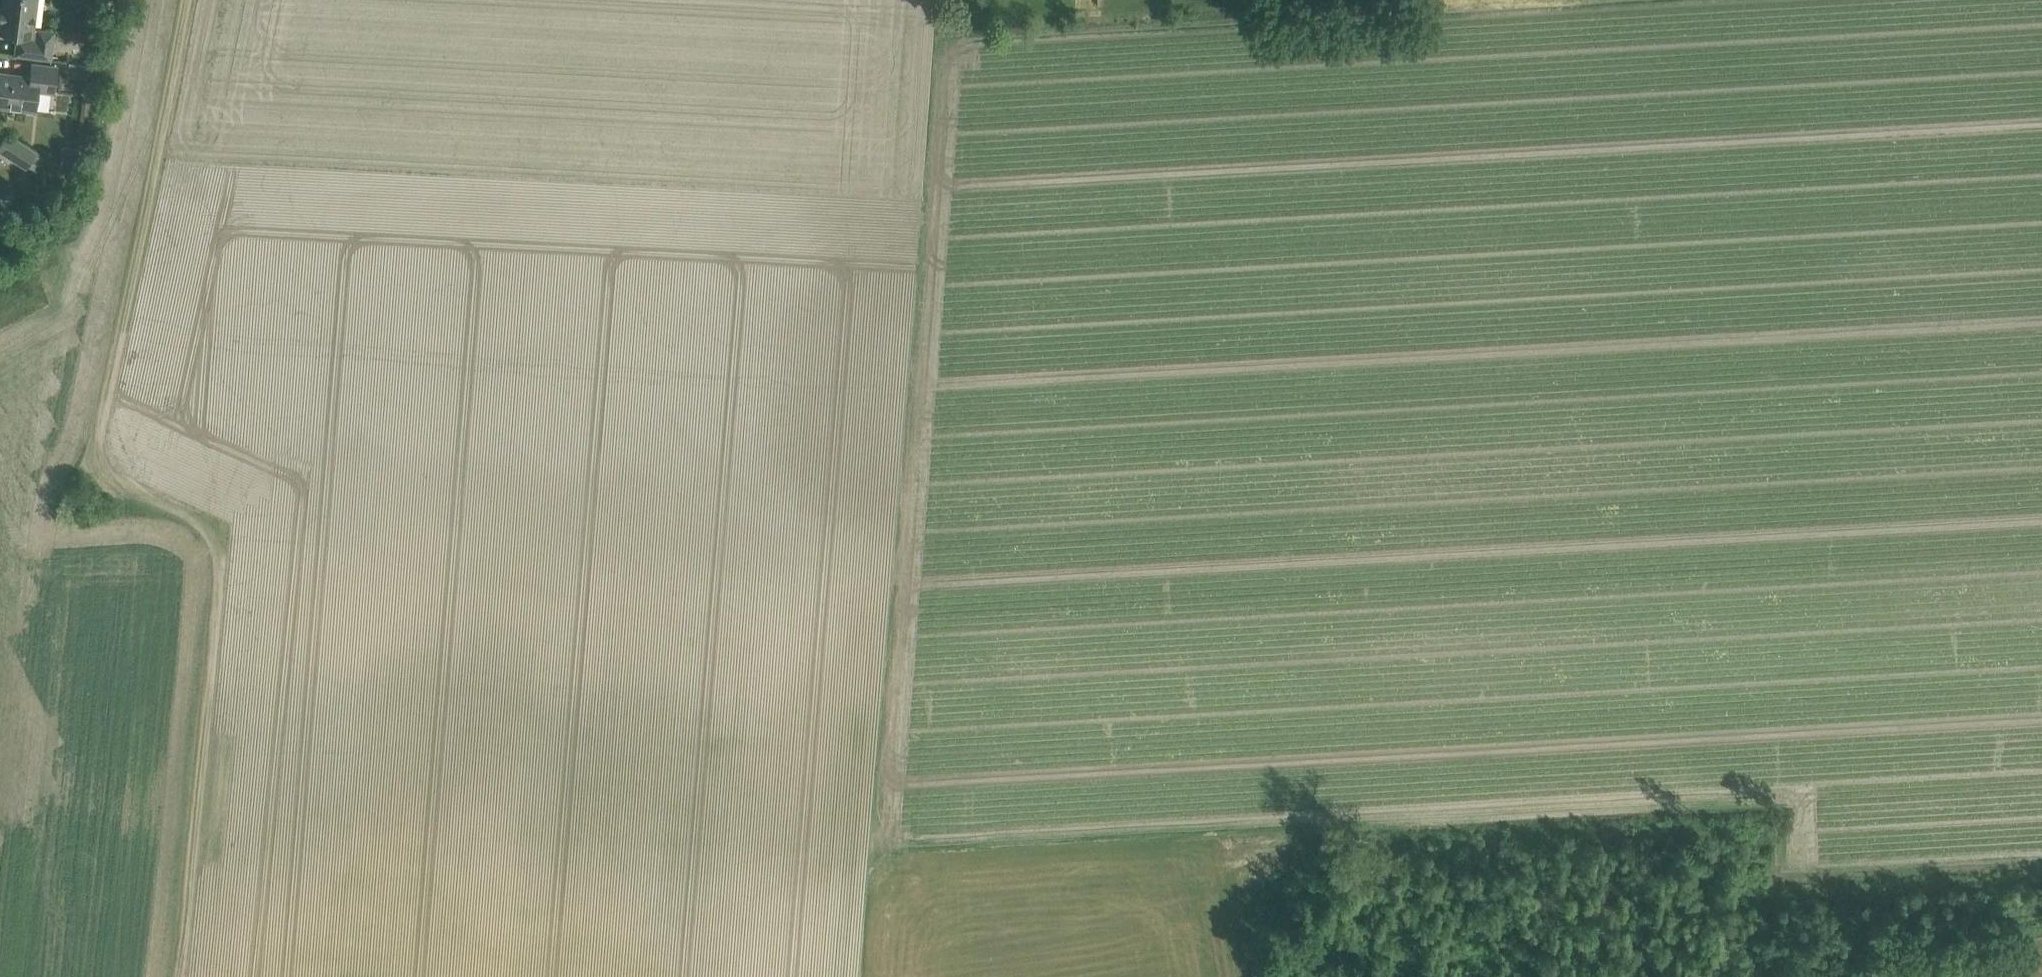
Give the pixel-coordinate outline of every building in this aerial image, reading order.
[(33,27),(36,0),(4,0),(3,7),(0,6),(0,10),(0,30),(19,33),(18,37),(17,37),(15,54),(51,58),(54,30),(33,27)] [(70,61),(69,73),(88,75),(89,63),(70,61)] [(35,108),(37,89),(54,91),(57,66),(32,62),(30,77),(0,73),(0,104),(35,108)] [(26,165),(36,150),(8,132),(0,143),(0,149),(26,165)]
